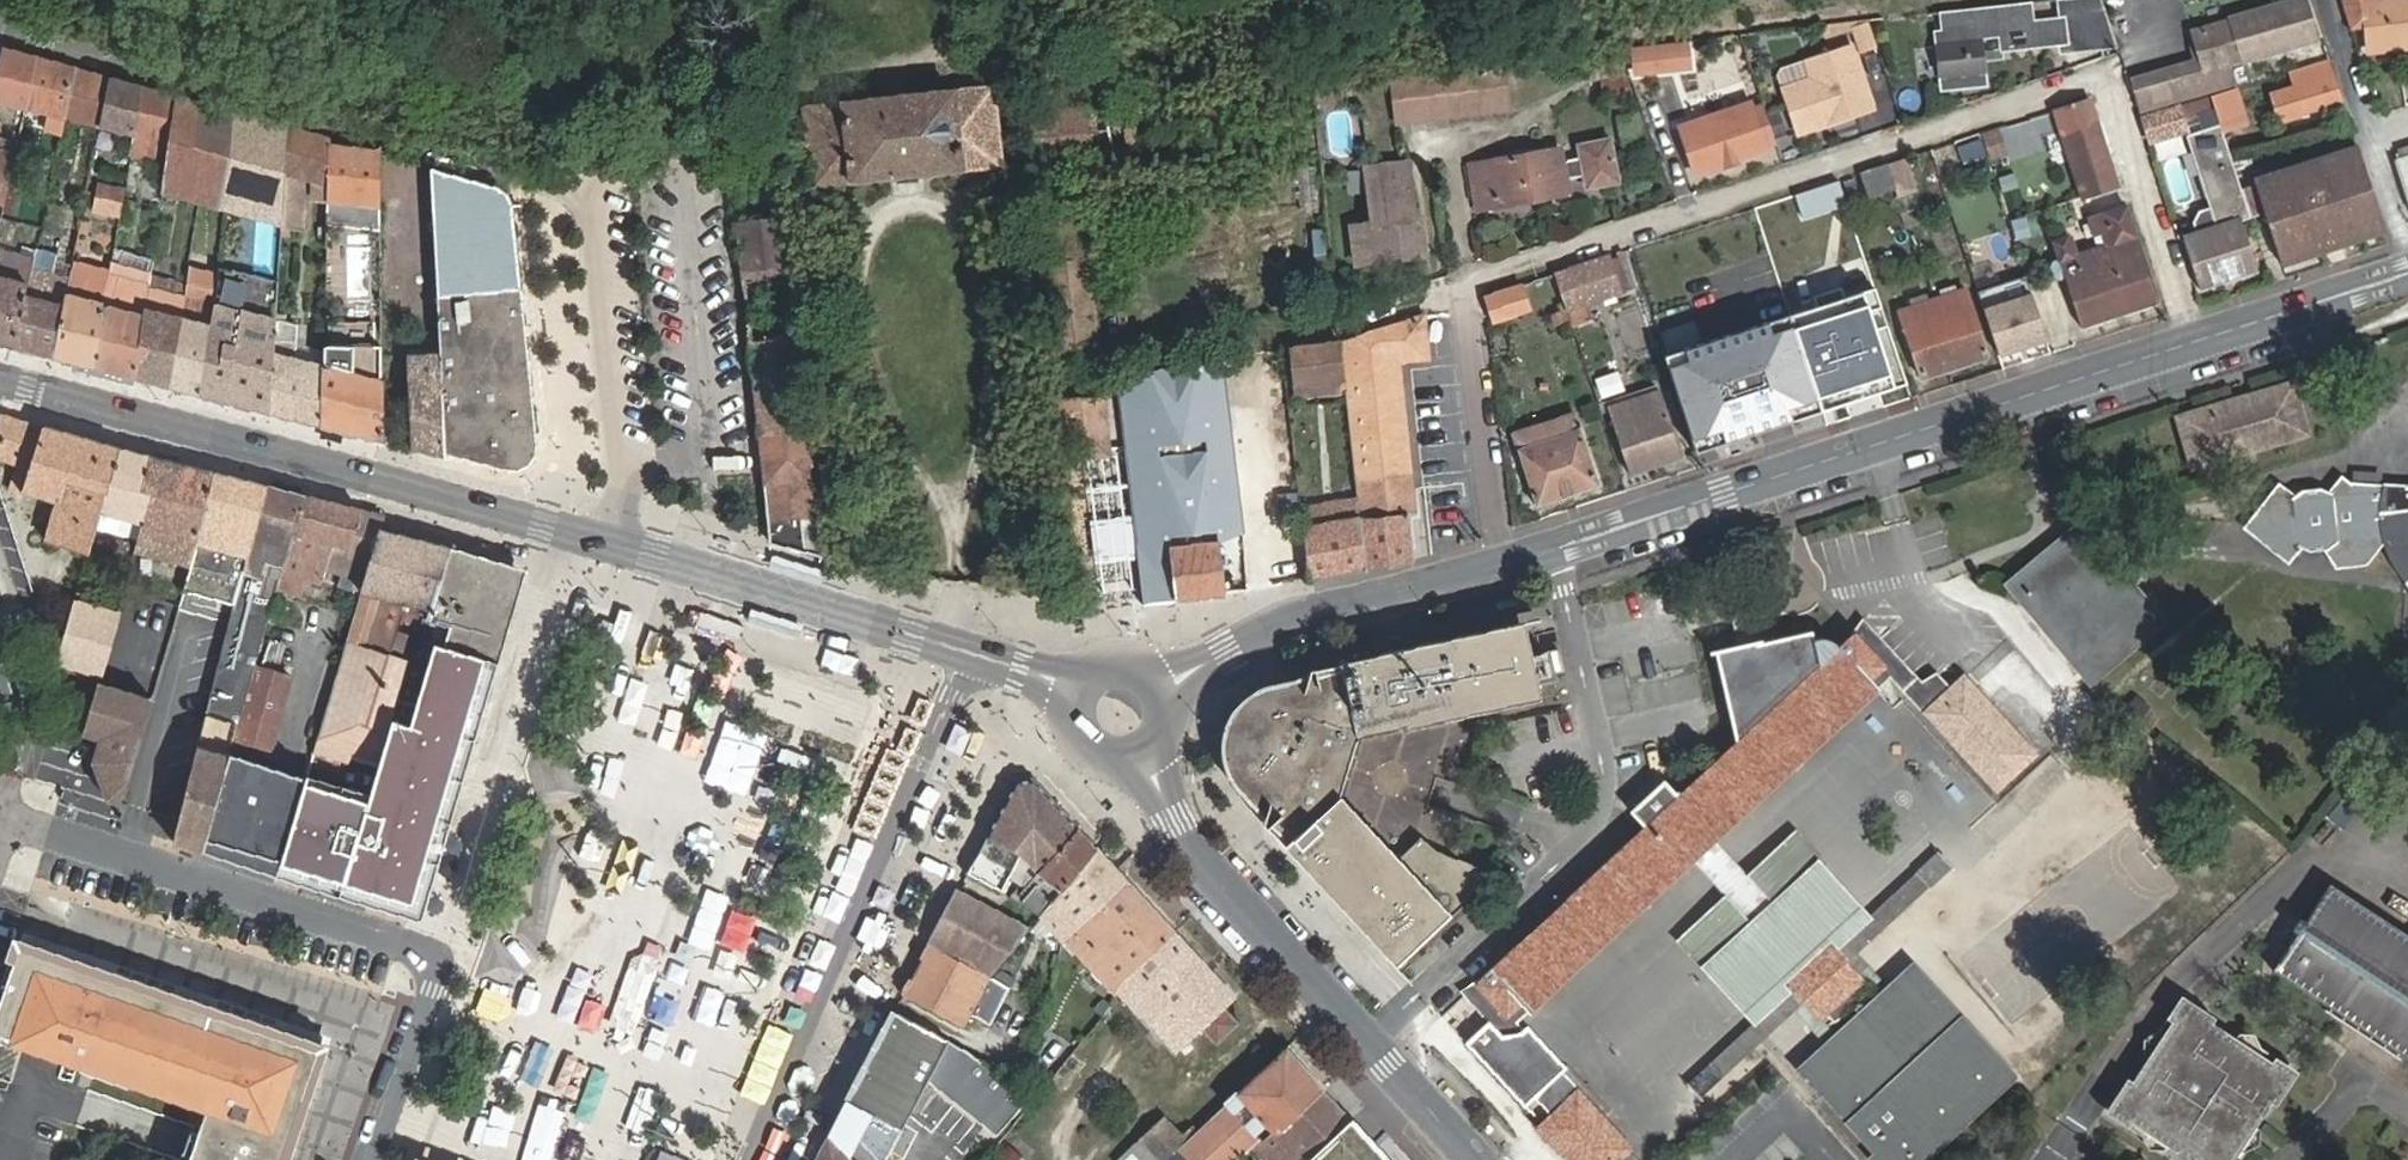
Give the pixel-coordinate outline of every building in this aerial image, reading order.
[(1940,90),(1982,85),(1977,40),(1997,38),(1998,52),(2061,46),(2062,57),(2120,51),(2103,0),(2099,0),(2057,4),(2059,23),(2018,27),(2015,7),(1951,13),(1953,33),(1934,34),(1940,90)] [(2226,63),(2243,59),(2243,62),(2314,41),(2301,0),(2293,0),(2229,18),(2230,20),(2214,25),(2226,63)] [(2349,20),(2364,19),(2368,51),(2407,47),(2407,0),(2398,0),(2381,2),(2381,0),(2343,0),(2349,20)] [(1845,28),(1851,44),(1868,38),(1861,21),(1845,28)] [(1638,66),(1670,62),(1667,44),(1635,47),(1638,66)] [(1673,48),(1678,85),(1698,82),(1694,44),(1673,48)] [(1806,87),(1784,94),(1797,134),(1852,116),(1851,113),(1871,106),(1851,46),(1805,61),(1810,78),(1806,87)] [(5,49),(0,72),(0,101),(25,107),(37,58),(5,49)] [(76,68),(37,58),(25,107),(50,112),(47,128),(63,132),(66,115),(76,68)] [(1509,107),(1505,62),(1484,64),(1423,71),(1428,116),(1489,109),(1509,107)] [(2296,87),(2270,96),(2279,123),(2305,115),(2305,113),(2337,104),(2325,65),(2292,74),(2296,87)] [(112,78),(76,68),(66,115),(103,123),(112,78)] [(1423,71),(1398,74),(1402,118),(1428,116),(1423,71)] [(143,87),(112,78),(103,123),(136,130),(143,87)] [(995,84),(809,106),(819,186),(1005,163),(995,84)] [(179,97),(143,87),(136,130),(133,149),(170,156),(179,97)] [(2225,133),(2249,125),(2239,89),(2213,97),(2225,133)] [(205,104),(179,97),(170,156),(169,164),(167,176),(190,182),(205,104)] [(2184,239),(2200,288),(2257,271),(2242,220),(2252,217),(2243,190),(2225,133),(2213,97),(2144,117),(2150,141),(2185,131),(2182,122),(2197,118),(2201,132),(2186,136),(2209,208),(2198,211),(2191,222),(2195,235),(2184,239)] [(1146,100),(1027,112),(1034,160),(1151,147),(1146,100)] [(2089,102),(2033,120),(2042,143),(2068,135),(2073,149),(2069,150),(2084,195),(2117,185),(2089,102)] [(235,113),(205,104),(190,182),(225,191),(235,113)] [(1750,105),(1680,127),(1695,175),(1765,154),(1750,105)] [(288,127),(235,113),(225,191),(283,206),(288,127)] [(331,146),(332,139),(288,127),(283,206),(282,221),(304,224),(307,171),(316,173),(315,193),(330,195),(331,146)] [(785,215),(780,142),(708,151),(713,198),(734,196),(760,437),(807,431),(785,215)] [(1562,151),(1468,165),(1475,210),(1569,195),(1568,183),(1584,180),(1586,191),(1617,185),(1611,145),(1580,149),(1582,161),(1564,164),(1562,151)] [(381,229),(380,153),(331,146),(330,195),(329,224),(381,229)] [(2252,217),(2265,212),(2282,262),(2384,230),(2357,149),(2255,182),(2256,185),(2243,190),(2252,217)] [(2407,208),(2407,150),(2397,153),(2400,161),(2393,164),(2407,208)] [(1348,219),(1350,257),(1419,252),(1416,214),(1410,214),(1406,159),(1364,162),(1368,218),(1348,219)] [(1904,159),(1859,174),(1868,196),(1893,188),(1895,196),(1914,190),(1904,159)] [(169,164),(158,163),(154,188),(166,190),(167,176),(169,164)] [(502,188),(496,183),(429,165),(439,357),(524,346),(511,201),(508,194),(502,188)] [(5,195),(9,178),(0,176),(0,194),(5,195)] [(123,212),(127,186),(100,182),(96,207),(123,212)] [(1108,450),(1076,182),(1035,186),(1063,455),(1077,454),(1108,450)] [(2125,208),(2090,220),(2097,239),(2100,250),(2073,258),(2066,240),(2052,245),(2059,263),(2054,264),(2051,271),(2053,278),(2059,280),(2064,278),(2082,329),(2157,304),(2125,208)] [(1692,240),(1641,258),(1671,344),(1686,339),(1671,293),(1706,281),(1692,240)] [(1859,244),(1773,273),(1807,374),(1894,347),(1859,244)] [(54,251),(37,247),(34,258),(15,346),(36,352),(57,357),(72,282),(49,276),(54,251)] [(1552,274),(1564,309),(1625,288),(1614,257),(1608,259),(1606,255),(1552,274)] [(0,258),(0,343),(15,346),(34,258),(22,256),(19,268),(2,264),(3,259),(0,258)] [(210,307),(198,394),(271,412),(276,323),(279,274),(216,258),(210,307)] [(1976,290),(1998,353),(2045,337),(2024,274),(1976,290)] [(95,288),(72,282),(57,357),(68,360),(97,367),(109,291),(95,288)] [(1485,296),(1494,319),(1527,307),(1520,285),(1485,296)] [(1963,290),(1899,312),(1921,379),(1985,357),(1963,290)] [(150,302),(109,291),(97,367),(139,378),(150,302)] [(150,302),(139,378),(173,387),(184,300),(151,292),(150,302)] [(184,300),(173,387),(198,394),(210,307),(184,300)] [(1412,476),(1400,357),(1432,354),(1429,313),(1339,340),(1346,404),(1355,481),(1412,476)] [(276,323),(271,412),(322,426),(325,355),(296,349),(297,328),(276,323)] [(1339,340),(1294,349),(1299,397),(1323,394),(1324,406),(1346,404),(1339,340)] [(322,426),(384,442),(384,380),(384,365),(383,364),(383,362),(383,344),(325,344),(325,355),(322,426)] [(440,376),(444,454),(511,471),(518,471),(525,469),(529,467),(532,464),(534,459),(534,451),(524,346),(439,357),(440,376)] [(1716,392),(1708,370),(1689,377),(1697,398),(1703,396),(1719,444),(1803,417),(1779,346),(1761,353),(1761,354),(1724,366),(1731,387),(1716,392)] [(1225,357),(1114,368),(1140,604),(1226,595),(1219,543),(1243,533),(1225,357)] [(440,376),(383,364),(384,365),(384,380),(410,385),(413,450),(444,458),(444,454),(440,376)] [(2190,454),(2193,464),(2304,429),(2289,383),(2177,418),(2190,454)] [(1659,391),(1608,407),(1631,474),(1682,457),(1659,391)] [(1572,412),(1514,433),(1520,447),(1517,448),(1538,504),(1600,484),(1579,426),(1577,427),(1572,412)] [(2,415),(0,422),(0,455),(31,465),(25,490),(57,499),(47,539),(89,551),(96,525),(118,446),(45,425),(44,428),(2,415)] [(807,431),(760,437),(771,541),(820,554),(807,431)] [(96,525),(137,537),(148,496),(139,492),(149,454),(118,446),(96,525)] [(137,537),(136,544),(192,558),(217,472),(149,454),(139,492),(148,496),(137,537)] [(192,558),(172,626),(181,629),(186,614),(226,626),(263,484),(217,472),(192,558)] [(1416,509),(1412,476),(1355,481),(1355,484),(1364,566),(1412,558),(1407,510),(1416,509)] [(2384,485),(2384,486),(2351,481),(2350,482),(2332,483),(2326,491),(2319,483),(2282,484),(2275,491),(2269,484),(2257,484),(2246,506),(2246,523),(2273,545),(2288,545),(2292,538),(2301,545),(2324,545),(2330,561),(2361,560),(2372,545),(2383,545),(2391,562),(2404,580),(2401,623),(2407,619),(2407,488),(2384,485)] [(226,626),(170,844),(200,855),(227,758),(253,665),(257,651),(276,584),(302,494),(263,484),(226,626)] [(1355,484),(1348,485),(1350,503),(1312,507),(1310,493),(1298,494),(1308,577),(1364,566),(1355,484)] [(307,593),(311,580),(320,582),(325,568),(343,573),(361,509),(302,494),(276,584),(307,593)] [(2089,525),(2071,538),(2043,501),(2018,521),(2045,557),(2010,584),(2087,686),(2166,627),(2089,525)] [(361,509),(343,573),(365,580),(380,528),(384,515),(361,509)] [(444,544),(380,528),(365,580),(317,738),(356,750),(351,768),(373,774),(414,641),(421,616),(425,618),(444,544)] [(497,664),(525,565),(444,544),(425,618),(421,616),(414,641),(497,664)] [(117,609),(75,597),(57,659),(100,671),(117,609)] [(1633,809),(1627,816),(1639,830),(1631,838),(1478,982),(1508,1013),(1516,1022),(1688,862),(1756,936),(1712,976),(1747,1014),(1787,978),(1794,985),(1702,1068),(1687,1083),(1699,1096),(1715,1082),(1791,1011),(1826,1049),(1821,1055),(1800,1073),(1881,1159),(1923,1159),(1994,1093),(2010,1079),(1912,971),(1895,986),(1893,989),(1856,952),(1952,864),(1940,852),(1833,950),(1826,942),(1860,910),(1826,872),(1787,908),(1772,909),(1710,842),(1878,687),(1891,674),(1998,789),(2050,740),(2027,715),(2012,726),(1965,674),(1948,690),(1935,675),(1924,685),(1866,621),(1853,632),(1813,669),(1808,630),(1758,639),(1751,603),(1727,608),(1734,644),(1713,647),(1731,745),(1673,800),(1660,785),(1633,809)] [(1542,697),(1525,620),(1310,668),(1304,691),(1296,689),(1288,688),(1280,688),(1273,688),(1266,690),(1259,693),(1252,697),(1246,702),(1240,707),(1236,713),(1232,720),(1229,726),(1227,734),(1226,741),(1226,749),(1227,757),(1229,764),(1232,771),(1236,777),(1241,783),(1246,788),(1251,793),(1258,797),(1264,801),(1268,802),(1261,823),(1395,966),(1475,889),(1423,834),(1400,855),(1340,791),(1358,733),(1409,723),(1411,726),(1542,697)] [(347,865),(338,895),(424,921),(497,664),(414,641),(373,774),(357,830),(347,865)] [(269,748),(290,679),(258,670),(238,740),(269,748)] [(123,800),(153,694),(98,678),(84,727),(102,732),(94,758),(107,796),(123,800)] [(306,781),(227,758),(200,855),(277,876),(306,781)] [(1018,779),(968,873),(999,889),(1007,876),(1017,881),(1007,893),(1017,902),(1023,897),(1040,914),(1096,846),(1032,777),(1018,779)] [(328,821),(317,856),(347,865),(357,830),(328,821)] [(1096,846),(1040,914),(1063,936),(1125,878),(1096,846)] [(308,886),(338,895),(347,865),(317,856),(308,886)] [(2316,871),(2258,964),(2407,1056),(2407,928),(2316,871)] [(1125,878),(1063,936),(1104,980),(1098,985),(1110,999),(1116,990),(1127,973),(1172,928),(1125,878)] [(930,945),(988,977),(1029,927),(959,889),(930,945)] [(1221,1007),(1234,995),(1172,928),(1127,973),(1116,990),(1174,1051),(1201,1026),(1215,1039),(1235,1022),(1221,1007)] [(331,1044),(22,939),(0,1004),(0,1030),(210,1102),(190,1159),(291,1159),(331,1044)] [(930,945),(902,996),(961,1027),(988,977),(930,945)] [(2115,1107),(2201,1159),(2229,1159),(2247,1129),(2287,1065),(2180,999),(2135,1072),(2115,1107)] [(1022,1097),(972,1054),(895,1011),(830,1135),(855,1159),(886,1159),(927,1085),(992,1133),(1022,1097)] [(1463,1044),(1522,1107),(1560,1070),(1524,1032),(1518,1037),(1499,1038),(1485,1023),(1463,1044)] [(1283,1049),(1195,1131),(1165,1159),(1237,1159),(1259,1139),(1261,1141),(1278,1126),(1282,1129),(1323,1090),(1283,1049)] [(1323,1090),(1282,1129),(1278,1126),(1261,1141),(1274,1156),(1270,1159),(1306,1159),(1350,1120),(1323,1090)] [(1538,1125),(1571,1159),(1616,1159),(1632,1146),(1597,1109),(1593,1113),(1574,1092),(1538,1125)] [(1190,1126),(1180,1135),(1163,1116),(1117,1159),(1165,1159),(1195,1131),(1190,1126)] [(1350,1120),(1306,1159),(1354,1159),(1372,1143),(1350,1120)] [(830,1135),(817,1159),(855,1159),(830,1135)] [(1372,1143),(1354,1159),(1388,1159),(1372,1143)]
